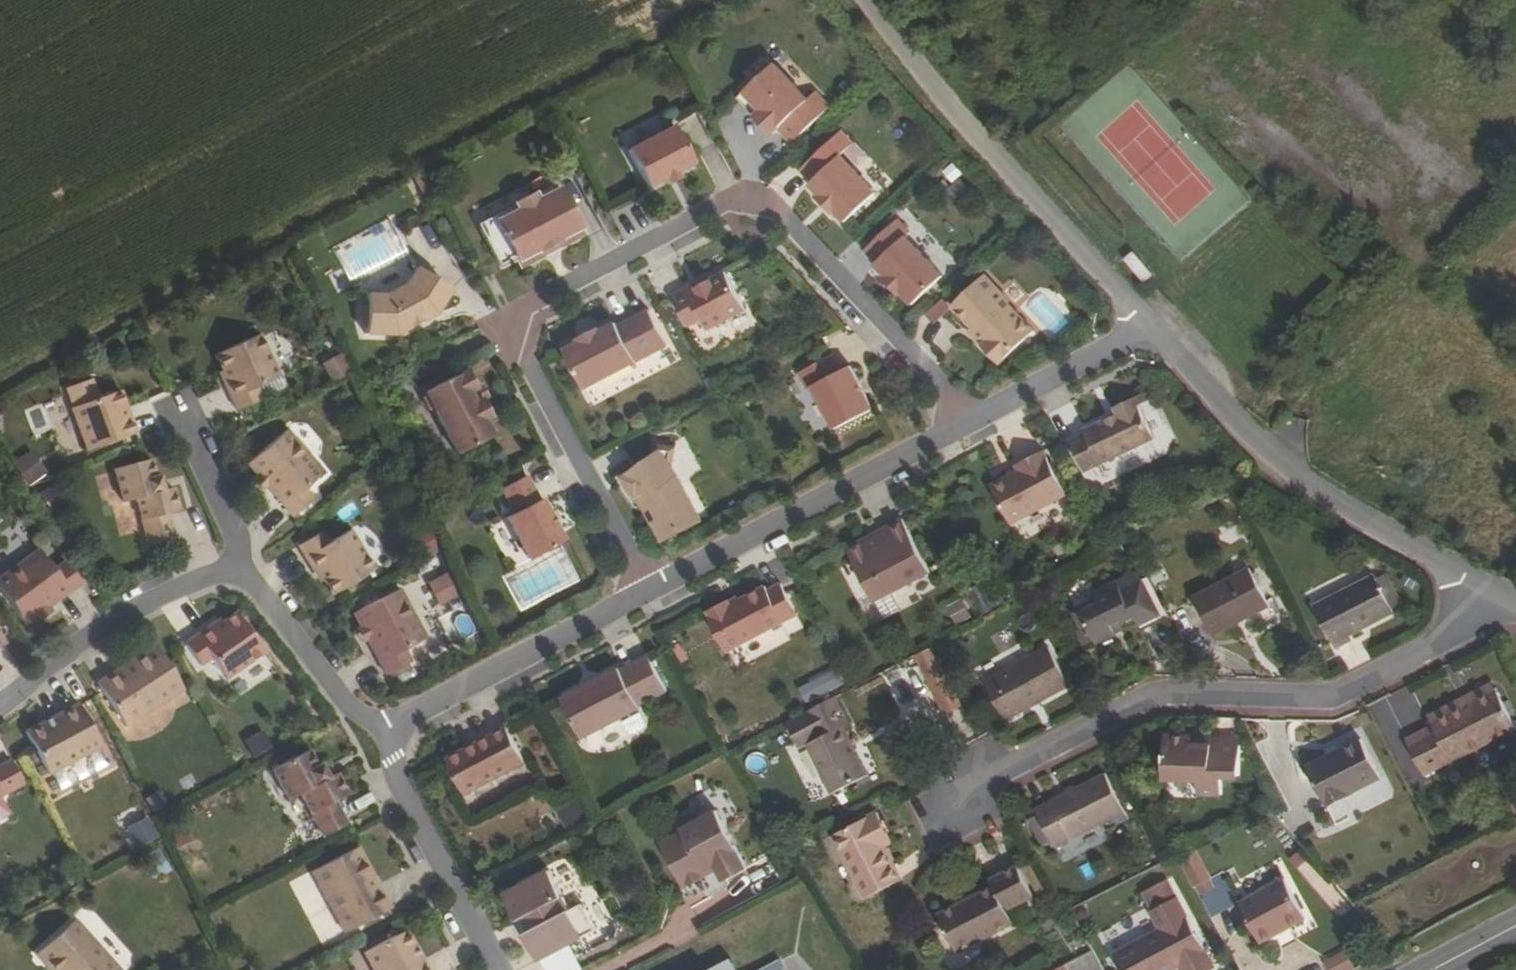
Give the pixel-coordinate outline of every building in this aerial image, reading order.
[(842,103),(827,88),(819,95),(785,59),(755,88),(773,106),(766,112),(784,131),(790,125),(804,139),(842,103)] [(684,122),(638,146),(658,184),(704,159),(684,122)] [(852,152),(822,181),(832,192),(830,194),(845,210),(847,208),(857,219),(888,190),(852,152)] [(531,262),(592,230),(566,179),(525,200),(528,206),(491,226),(509,261),(525,253),(531,262)] [(909,216),(876,247),(888,259),(886,262),(898,273),(895,275),(911,291),(913,290),(924,302),(954,273),(917,234),(922,229),(909,216)] [(1126,258),(1142,277),(1150,270),(1134,251),(1126,258)] [(394,292),(375,291),(375,298),(369,303),(369,319),(374,325),(373,332),(404,333),(444,311),(459,286),(425,265),(415,280),(394,292)] [(703,283),(683,294),(700,323),(713,317),(718,327),(756,307),(737,269),(704,286),(703,283)] [(998,272),(965,303),(998,339),(995,343),(1012,361),(1046,329),(1020,301),(1022,299),(998,272)] [(590,338),(575,346),(595,385),(679,342),(660,306),(628,322),(627,319),(611,327),(610,325),(589,336),(590,338)] [(267,334),(223,354),(235,382),(232,384),(245,410),(269,399),(263,387),(286,377),(267,334)] [(330,381),(350,370),(339,351),(319,361),(330,381)] [(843,353),(810,370),(818,387),(824,384),(847,426),(884,407),(861,363),(851,368),(843,353)] [(431,394),(437,405),(443,406),(466,450),(501,431),(494,416),(500,413),(475,366),(433,388),(431,394)] [(139,419),(136,420),(131,406),(134,405),(129,391),(81,408),(96,451),(145,434),(139,419)] [(1146,396),(1126,405),(1129,412),(1096,428),(1097,431),(1082,439),(1096,470),(1165,437),(1146,396)] [(136,420),(139,419),(134,405),(131,406),(136,420)] [(312,486),(331,470),(295,428),(255,462),(301,515),(322,497),(312,486)] [(665,441),(664,454),(631,477),(652,505),(670,539),(712,517),(689,473),(682,465),(686,445),(665,441)] [(1054,448),(1026,463),(1028,469),(1001,483),(1022,522),(1078,493),(1054,448)] [(29,485),(47,471),(30,449),(12,464),(29,485)] [(181,486),(171,489),(167,474),(164,475),(159,458),(122,468),(131,501),(144,498),(157,544),(182,537),(176,512),(187,509),(181,486)] [(536,474),(511,487),(525,512),(517,516),(538,558),(573,540),(551,497),(549,498),(536,474)] [(913,516),(858,545),(885,599),(941,570),(913,516)] [(329,531),(306,545),(321,570),(325,568),(340,594),(382,569),(358,529),(336,542),(329,531)] [(48,549),(2,581),(32,623),(90,582),(73,560),(62,568),(48,549)] [(520,610),(579,579),(564,550),(505,581),(520,610)] [(427,580),(437,605),(459,597),(449,571),(427,580)] [(1148,643),(1173,630),(1143,572),(1094,597),(1100,607),(1083,616),(1098,646),(1115,637),(1111,628),(1133,616),(1148,643)] [(1251,572),(1196,600),(1215,637),(1270,609),(1251,572)] [(737,600),(736,598),(715,609),(717,614),(716,614),(734,650),(806,611),(790,580),(776,588),(774,583),(748,597),(738,602),(737,600)] [(1372,580),(1312,610),(1333,651),(1348,643),(1347,638),(1390,616),(1372,580)] [(408,587),(362,611),(394,673),(419,660),(412,648),(434,636),(408,587)] [(947,607),(958,625),(973,616),(963,598),(947,607)] [(193,642),(208,664),(220,656),(233,677),(272,651),(244,611),(220,627),(218,625),(193,642)] [(12,642),(0,623),(0,650),(12,642)] [(133,726),(192,689),(164,645),(105,682),(133,726)] [(914,655),(939,706),(959,697),(934,645),(914,655)] [(1050,650),(987,684),(1008,722),(1070,688),(1050,650)] [(590,734),(676,689),(657,653),(630,668),(629,666),(570,697),(590,734)] [(837,669),(800,683),(805,697),(843,684),(837,669)] [(1461,700),(1464,707),(1494,691),(1491,685),(1461,700)] [(1426,776),(1514,730),(1494,691),(1464,707),(1461,700),(1428,717),(1433,728),(1407,741),(1426,776)] [(850,725),(836,697),(788,722),(802,749),(809,745),(834,794),(868,776),(844,729),(850,725)] [(109,745),(87,702),(33,730),(56,773),(109,745)] [(517,725),(457,756),(476,792),(536,761),(517,725)] [(249,760),(269,750),(260,731),(240,740),(249,760)] [(1223,775),(1240,777),(1243,749),(1196,743),(1197,735),(1179,733),(1176,759),(1186,760),(1184,778),(1208,781),(1207,793),(1221,794),(1223,775)] [(1197,735),(1196,743),(1243,749),(1244,740),(1197,735)] [(1381,779),(1362,742),(1308,769),(1329,809),(1350,798),(1349,795),(1381,779)] [(317,750),(280,769),(296,800),(308,794),(330,836),(354,824),(342,801),(355,795),(344,774),(335,778),(328,764),(325,766),(317,750)] [(1176,759),(1174,777),(1184,778),(1186,760),(1176,759)] [(28,786),(16,762),(0,771),(0,801),(28,786)] [(1105,776),(1037,811),(1040,817),(1051,837),(1053,842),(1056,847),(1124,812),(1105,776)] [(567,831),(587,819),(577,801),(557,812),(567,831)] [(725,863),(734,879),(756,867),(726,809),(710,818),(708,814),(701,812),(693,817),(690,824),(692,830),(670,842),(691,881),(699,883),(712,875),(715,868),(725,863)] [(834,836),(866,900),(900,882),(884,849),(879,841),(888,836),(876,814),(834,836)] [(1031,821),(1042,842),(1051,837),(1040,817),(1031,821)] [(879,841),(884,849),(892,845),(888,836),(879,841)] [(1053,842),(1051,837),(1042,842),(1044,846),(1053,842)] [(366,846),(319,870),(352,932),(398,908),(366,846)] [(1196,854),(1181,862),(1195,890),(1211,881),(1196,854)] [(1006,911),(1033,897),(1017,867),(989,881),(992,887),(939,916),(958,953),(1012,924),(1006,911)] [(605,930),(591,904),(578,910),(558,870),(513,893),(527,920),(534,916),(542,929),(534,933),(548,960),(550,959),(555,969),(585,969),(589,967),(577,944),(605,930)] [(1284,881),(1239,905),(1260,946),(1306,921),(1284,881)] [(1150,913),(1160,931),(1114,956),(1121,969),(1164,969),(1177,963),(1180,968),(1181,969),(1215,969),(1176,899),(1150,913)] [(43,951),(59,969),(128,969),(129,969),(82,917),(43,951)] [(371,952),(381,969),(436,969),(414,930),(371,952)] [(1349,950),(1326,956),(1329,969),(1354,969),(1349,950)] [(735,959),(713,969),(741,969),(735,959)] [(781,961),(763,969),(786,969),(781,961)]
